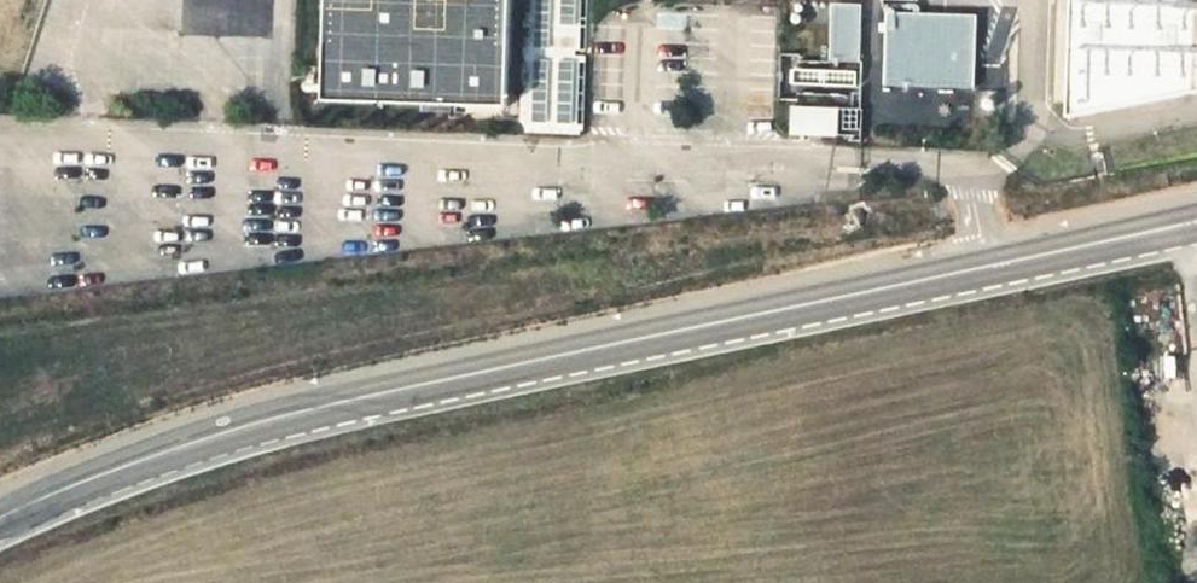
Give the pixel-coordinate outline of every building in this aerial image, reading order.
[(322,100),(503,106),(507,0),(325,0),(322,100)] [(1071,120),(1196,95),(1196,0),(1074,0),(1071,120)] [(862,2),(832,1),(830,61),(860,62),(862,2)] [(977,15),(886,12),(884,84),(975,87),(977,15)] [(789,99),(789,136),(858,136),(858,80),(825,79),(825,73),(797,72),(796,99),(789,99)]
